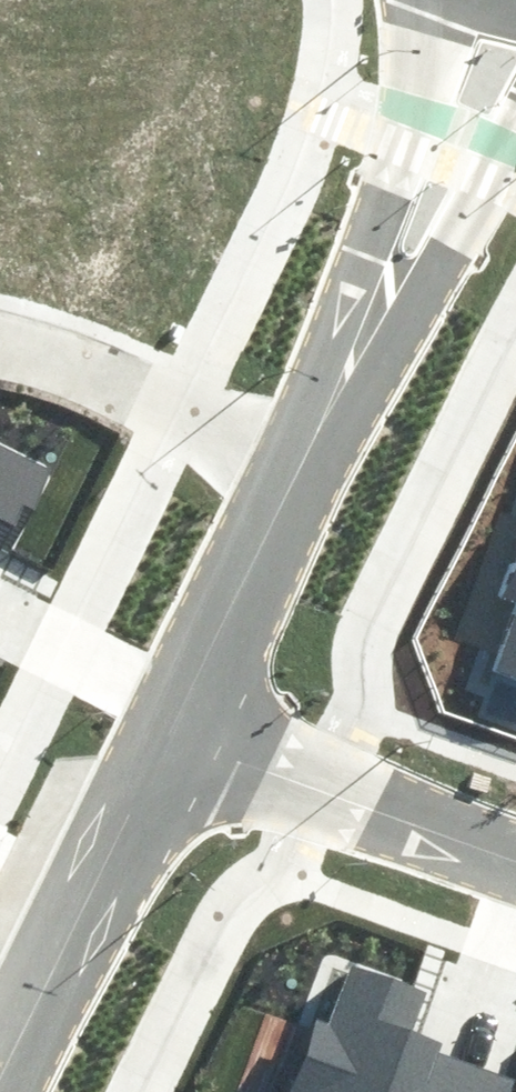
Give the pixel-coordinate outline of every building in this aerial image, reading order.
[(2,569),(51,460),(0,437),(0,568),(2,569)] [(494,596),(510,601),(485,674),(515,685),(515,532),(494,596)] [(515,1077),(408,1039),(422,997),(342,969),(325,1018),(310,1012),(282,1089),(291,1091),(509,1091),(515,1077)]
